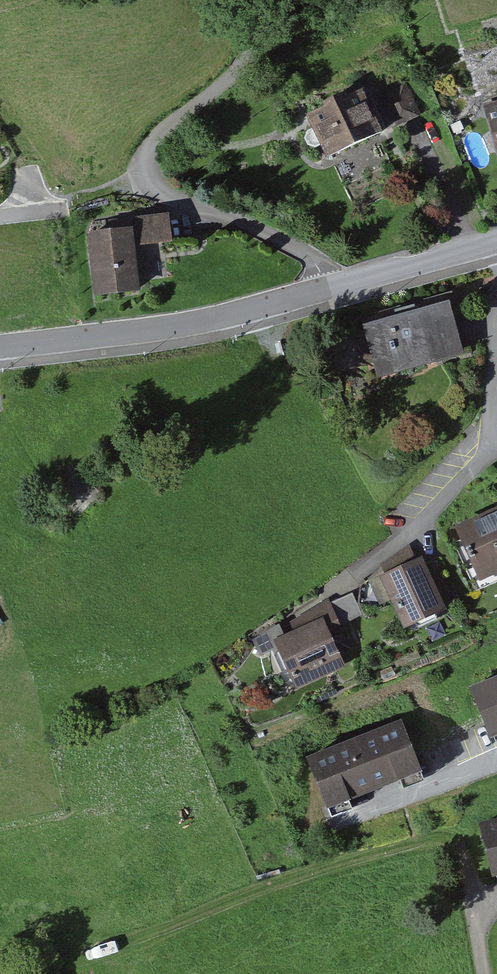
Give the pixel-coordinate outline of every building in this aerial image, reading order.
[(392,93),(405,127),(422,120),(408,86),(392,93)] [(305,117),(323,157),(382,130),(364,91),(305,117)] [(484,105),(496,152),(496,102),(484,105)] [(87,237),(93,297),(136,292),(132,246),(172,242),(169,216),(127,220),(128,233),(87,237)] [(443,308),(361,329),(372,375),(455,355),(443,308)] [(454,530),(478,580),(496,571),(496,509),(454,530)] [(378,578),(398,628),(440,612),(421,561),(378,578)] [(261,643),(284,693),(340,668),(318,618),(261,643)] [(496,734),(496,683),(480,690),(496,734)] [(312,761),(330,806),(424,770),(406,725),(312,761)] [(496,870),(496,823),(486,826),(496,870)]
